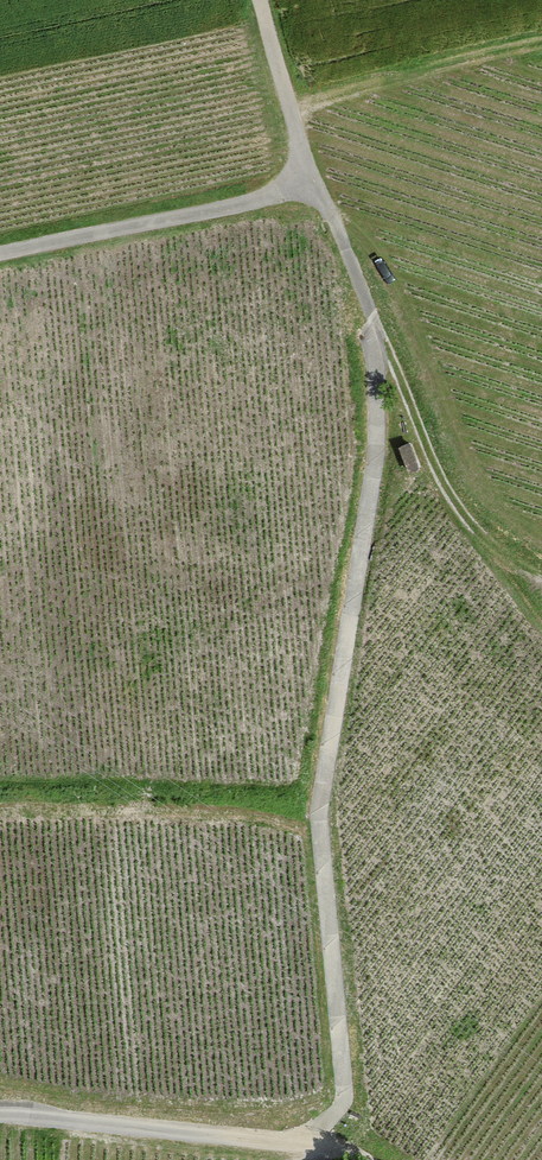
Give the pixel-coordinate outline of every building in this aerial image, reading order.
[(409,441),(399,445),(409,470),(420,466),(409,441)]
